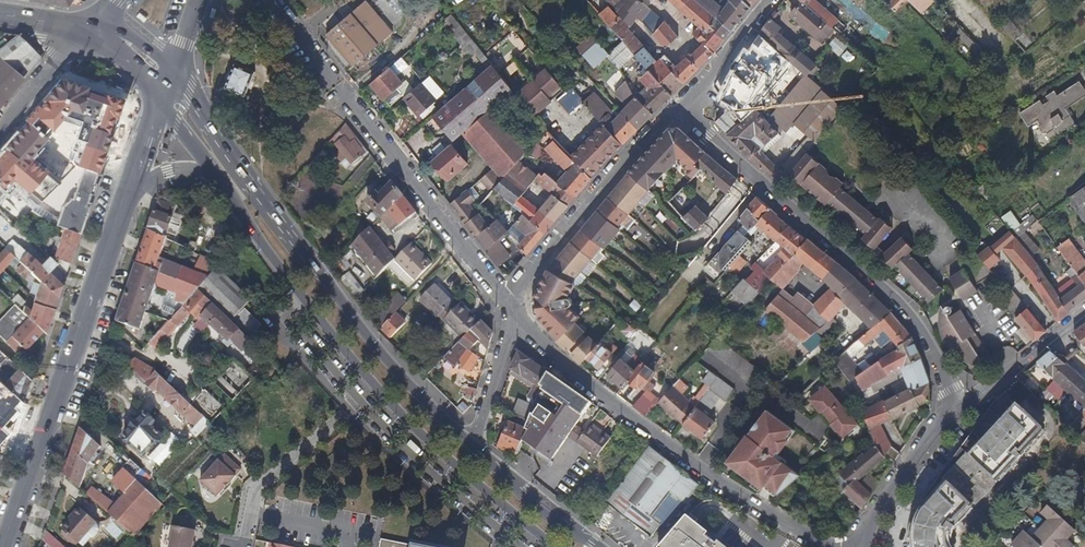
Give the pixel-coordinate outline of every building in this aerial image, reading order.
[(435,0),(433,0),(420,11),(432,25),(447,13),(435,0)] [(603,0),(591,0),(589,2),(591,4),(595,8),(603,0)] [(634,12),(622,1),(621,0),(617,0),(612,6),(616,10),(623,17),(626,21),(631,26),(633,23),(638,16),(634,12)] [(622,1),(634,12),(638,16),(643,22),(651,31),(653,33),(660,25),(662,22),(648,10),(651,7),(649,6),(649,7),(642,0),(621,0),(622,1)] [(703,7),(699,4),(695,0),(685,0),(679,7),(690,17),(692,18),(698,12),(703,7)] [(713,0),(695,0),(699,4),(703,7),(708,12),(715,18),(719,21),(728,29),(730,31),(734,27),(747,10),(749,7),(743,0),(728,0),(730,1),(723,9),(713,0)] [(728,0),(713,0),(723,9),(730,1),(728,0)] [(814,0),(802,0),(803,1),(819,16),(839,33),(844,27),(835,20),(814,0)] [(873,13),(862,2),(859,0),(857,0),(835,20),(844,27),(839,33),(840,34),(841,35),(844,38),(862,20),(865,22),(873,13)] [(888,4),(884,0),(859,0),(862,2),(873,13),(885,24),(891,17),(894,14),(896,12),(888,4)] [(888,4),(896,12),(905,3),(906,2),(907,1),(906,0),(892,0),(888,4)] [(383,41),(393,32),(383,20),(375,10),(367,1),(352,14),(328,35),(329,38),(342,52),(355,66),(362,60),(373,50),(377,47),(383,41)] [(839,33),(819,16),(803,1),(800,5),(792,16),(802,24),(815,37),(812,42),(823,52),(831,44),(840,34),(839,33)] [(641,43),(628,29),(629,28),(631,26),(626,21),(623,17),(621,19),(607,5),(599,13),(612,27),(623,40),(625,42),(632,50),(635,53),(643,46),(641,43)] [(661,18),(651,7),(648,10),(662,22),(664,20),(661,18)] [(712,21),(715,18),(708,12),(703,7),(698,12),(692,18),(700,25),(703,29),(705,30),(712,21)] [(139,13),(137,15),(144,22),(147,18),(140,12),(139,13)] [(461,24),(452,13),(446,18),(457,31),(462,26),(461,24)] [(884,45),(902,27),(891,17),(885,24),(873,13),(865,22),(862,20),(844,38),(850,44),(871,62),(873,64),(881,54),(886,47),(884,45)] [(730,31),(728,29),(719,21),(715,18),(712,21),(705,30),(720,44),(721,43),(727,35),(730,31)] [(788,40),(784,37),(779,31),(781,28),(775,23),(771,19),(770,20),(763,30),(761,33),(762,35),(767,39),(778,50),(788,40)] [(1019,36),(1005,19),(999,23),(1007,32),(1014,40),(1019,36)] [(677,36),(669,26),(665,21),(664,20),(662,22),(660,25),(653,33),(660,41),(664,45),(668,46),(677,36)] [(720,44),(705,30),(703,29),(700,25),(693,33),(703,43),(705,45),(714,54),(716,52),(715,50),(716,49),(720,44)] [(594,66),(580,52),(588,45),(591,48),(598,42),(591,34),(584,41),(569,54),(578,64),(586,73),(594,66)] [(825,53),(841,35),(840,34),(831,44),(823,52),(825,53)] [(40,57),(14,35),(2,46),(0,48),(0,105),(40,57)] [(761,45),(767,39),(762,35),(756,41),(761,45)] [(520,36),(512,40),(517,50),(524,46),(520,36)] [(778,50),(767,39),(761,45),(759,47),(773,59),(780,51),(778,50)] [(631,57),(635,53),(632,50),(625,42),(623,40),(610,54),(608,56),(619,68),(631,57)] [(810,60),(797,49),(788,40),(778,50),(780,51),(786,57),(806,76),(806,75),(816,65),(814,63),(810,60)] [(619,68),(608,56),(610,54),(601,45),(598,42),(591,48),(588,45),(580,52),(594,66),(586,73),(593,81),(598,87),(611,75),(618,69),(619,68)] [(708,61),(714,54),(705,45),(703,43),(692,54),(691,53),(688,57),(699,68),(707,59),(708,61)] [(656,60),(647,50),(643,46),(635,53),(642,61),(648,67),(656,60)] [(642,61),(635,53),(631,57),(637,64),(642,61)] [(678,67),(665,54),(661,59),(673,71),(678,67)] [(684,82),(695,71),(699,68),(688,57),(678,67),(673,71),(672,71),(682,81),(684,82)] [(684,82),(682,81),(672,71),(673,71),(661,59),(658,61),(656,60),(648,67),(649,69),(662,83),(671,94),(679,88),(684,82)] [(246,93),(255,70),(234,62),(225,85),(246,93)] [(498,102),(504,97),(514,89),(513,87),(500,72),(493,64),(452,100),(433,116),(444,128),(452,137),(455,140),(457,138),(462,133),(465,131),(484,114),(498,102)] [(836,83),(816,65),(806,75),(806,76),(815,83),(823,90),(826,93),(836,83)] [(399,87),(403,82),(390,67),(381,75),(371,84),(391,106),(405,94),(399,87)] [(555,121),(567,110),(557,100),(566,92),(560,85),(545,67),(517,92),(522,98),(525,102),(532,110),(536,114),(546,126),(549,129),(567,149),(575,141),(563,129),(555,121)] [(624,83),(617,73),(620,71),(618,69),(611,75),(617,84),(622,91),(624,94),(627,91),(625,88),(628,85),(628,84),(626,81),(624,83)] [(667,99),(671,94),(662,83),(649,69),(640,78),(650,89),(640,99),(640,100),(649,109),(653,112),(656,110),(667,99)] [(626,81),(622,73),(621,72),(620,71),(617,73),(624,83),(626,81)] [(796,122),(823,90),(815,83),(806,76),(790,95),(779,107),(785,113),(789,116),(793,120),(796,122)] [(1062,104),(1084,90),(1084,89),(1081,82),(1058,95),(1056,92),(1048,96),(1051,101),(1044,105),(1041,100),(1021,112),(1029,125),(1036,122),(1043,134),(1046,132),(1051,141),(1061,135),(1058,130),(1065,126),(1068,131),(1076,126),(1062,104)] [(436,100),(421,83),(411,91),(404,98),(418,115),(436,100)] [(647,119),(653,112),(649,109),(640,100),(640,99),(638,98),(635,95),(634,94),(632,91),(628,85),(625,88),(627,91),(624,94),(627,97),(632,101),(622,111),(632,121),(638,127),(647,119)] [(851,101),(836,88),(831,93),(830,92),(828,94),(835,100),(844,109),(851,101)] [(507,112),(522,98),(517,92),(514,89),(504,97),(498,102),(507,112)] [(832,123),(844,109),(835,100),(828,94),(826,93),(823,90),(796,122),(806,132),(811,136),(817,141),(819,138),(832,123)] [(613,112),(593,92),(582,103),(584,105),(594,114),(598,118),(600,121),(608,112),(610,115),(613,112)] [(494,128),(502,122),(499,119),(505,113),(507,112),(498,102),(484,114),(465,131),(462,133),(473,145),(474,144),(479,138),(486,133),(488,134),(494,128)] [(594,114),(584,105),(580,109),(583,112),(586,110),(595,120),(598,118),(594,114)] [(776,121),(785,113),(779,107),(776,112),(772,116),(776,121)] [(767,122),(755,109),(728,135),(736,143),(756,163),(770,176),(780,185),(787,176),(781,170),(761,151),(779,134),(767,122)] [(563,129),(575,118),(571,115),(568,111),(567,110),(555,121),(563,129)] [(628,138),(635,131),(638,127),(632,121),(622,111),(615,119),(610,115),(608,112),(600,121),(603,124),(608,129),(622,144),(628,138)] [(85,142),(92,121),(94,116),(82,112),(73,138),(85,142)] [(789,116),(785,113),(776,121),(780,125),(789,116)] [(776,121),(772,116),(767,122),(779,134),(784,129),(780,125),(776,121)] [(784,129),(793,120),(789,116),(780,125),(784,129)] [(90,144),(93,137),(91,133),(91,129),(96,125),(98,126),(99,123),(92,121),(85,142),(90,144)] [(527,151),(515,138),(502,122),(494,128),(488,134),(486,133),(479,138),(474,144),(482,154),(492,166),(494,167),(501,174),(506,169),(509,171),(518,161),(522,156),(527,151)] [(591,175),(622,144),(608,129),(603,124),(580,147),(572,155),(591,175)] [(108,150),(115,132),(98,126),(96,125),(91,129),(91,133),(93,137),(90,144),(108,150)] [(658,178),(670,167),(680,157),(690,167),(688,170),(695,176),(702,169),(696,164),(706,152),(702,149),(684,132),(678,126),(670,129),(653,146),(638,162),(625,176),(613,190),(603,203),(589,219),(577,233),(564,250),(553,263),(548,268),(548,269),(544,277),(540,283),(542,285),(535,296),(538,313),(538,316),(548,325),(547,327),(558,337),(557,339),(559,341),(563,346),(566,343),(576,354),(574,356),(581,362),(581,363),(588,355),(597,345),(588,337),(586,339),(582,335),(584,333),(574,323),(580,318),(569,307),(571,306),(572,303),(572,301),(571,299),(570,298),(568,296),(575,284),(572,282),(574,278),(583,267),(591,258),(597,264),(605,255),(601,251),(613,236),(623,224),(627,228),(635,219),(628,212),(639,199),(649,187),(658,178)] [(547,130),(549,129),(546,126),(540,132),(543,134),(547,130)] [(591,175),(572,155),(567,149),(549,129),(547,130),(543,134),(538,140),(543,145),(553,155),(561,163),(568,170),(558,182),(576,196),(580,190),(589,181),(592,176),(591,175)] [(473,145),(462,133),(457,138),(468,150),(473,145)] [(360,156),(344,136),(336,142),(337,144),(341,148),(347,157),(352,162),(360,156)] [(808,151),(817,141),(811,136),(801,147),(807,152),(808,151)] [(369,150),(366,147),(360,139),(358,140),(360,143),(358,145),(364,154),(369,150)] [(525,166),(543,145),(538,140),(527,151),(522,156),(518,161),(525,166)] [(572,155),(580,147),(575,141),(567,149),(572,155)] [(469,162),(452,142),(447,147),(443,150),(437,156),(433,159),(450,179),(469,162)] [(437,156),(443,150),(439,145),(432,151),(437,156)] [(803,157),(807,152),(801,147),(794,154),(801,160),(803,157)] [(347,157),(341,148),(338,150),(345,159),(347,157)] [(369,159),(373,156),(369,150),(364,154),(369,159)] [(736,177),(727,169),(711,155),(706,152),(696,164),(702,169),(727,193),(731,188),(739,179),(736,177)] [(866,208),(853,197),(851,199),(849,198),(851,195),(841,187),(844,183),(838,177),(835,180),(824,170),(826,168),(820,162),(817,165),(812,160),(814,157),(807,152),(803,157),(801,160),(789,174),(812,194),(826,206),(829,203),(835,207),(833,209),(839,214),(840,211),(854,223),(853,225),(858,229),(859,228),(866,234),(862,238),(875,249),(891,230),(885,225),(888,222),(882,217),(879,219),(869,210),(866,213),(865,210),(866,208)] [(789,174),(801,160),(794,154),(781,170),(787,176),(789,174)] [(536,178),(536,175),(533,173),(525,166),(518,161),(509,171),(510,172),(508,173),(527,189),(532,183),(536,178)] [(501,174),(494,167),(486,174),(482,177),(493,190),(494,188),(504,178),(501,174)] [(95,189),(100,173),(84,168),(73,198),(76,193),(79,193),(81,189),(82,185),(95,189)] [(508,173),(510,172),(509,171),(506,169),(501,174),(504,178),(505,177),(508,173)] [(558,182),(546,172),(543,175),(539,172),(536,175),(536,178),(552,189),(554,191),(552,193),(568,205),(569,204),(576,196),(558,182)] [(557,218),(568,205),(552,193),(549,198),(541,207),(540,209),(529,200),(523,195),(527,189),(508,173),(505,177),(504,178),(494,188),(502,194),(510,201),(519,208),(524,213),(541,228),(544,232),(557,218)] [(390,208),(403,194),(393,181),(380,194),(376,190),(368,199),(382,215),(390,208)] [(685,193),(690,188),(687,185),(682,190),(685,193)] [(469,210),(472,207),(469,203),(482,194),(474,186),(454,200),(451,203),(457,211),(474,233),(476,236),(489,226),(491,224),(486,219),(485,220),(479,213),(474,217),(469,210)] [(80,233),(89,208),(94,193),(81,189),(79,193),(76,193),(73,198),(66,208),(57,222),(56,225),(80,234),(80,233)] [(708,215),(695,203),(685,193),(682,190),(670,202),(696,229),(708,215)] [(418,213),(403,194),(390,208),(402,225),(418,213)] [(756,223),(770,207),(761,198),(757,195),(738,218),(745,225),(710,264),(712,266),(722,274),(725,271),(736,258),(744,250),(751,241),(745,236),(756,223)] [(66,208),(73,198),(71,197),(63,205),(56,226),(56,225),(57,222),(66,208)] [(775,239),(788,223),(776,213),(777,212),(770,207),(756,223),(771,236),(766,242),(770,245),(775,239)] [(172,223),(174,217),(155,211),(150,226),(166,232),(168,233),(172,223)] [(352,218),(344,211),(338,218),(345,225),(352,218)] [(538,241),(544,232),(541,228),(524,213),(523,215),(515,224),(526,235),(518,244),(523,250),(521,253),(523,255),(522,256),(524,258),(538,241)] [(509,231),(506,228),(500,222),(497,219),(495,221),(491,224),(489,226),(476,236),(486,250),(501,238),(509,231)] [(357,239),(368,229),(362,223),(352,233),(357,239)] [(796,250),(806,238),(802,234),(790,225),(788,223),(775,239),(785,246),(780,252),(781,253),(763,271),(765,272),(772,278),(781,267),(796,250)] [(80,234),(56,225),(56,226),(55,227),(52,230),(49,235),(56,237),(60,239),(76,245),(80,234)] [(164,238),(166,232),(150,226),(149,230),(164,238)] [(395,259),(370,226),(368,229),(357,239),(353,243),(377,276),(395,259)] [(46,243),(32,230),(27,235),(39,246),(41,249),(46,243)] [(160,258),(166,239),(164,238),(149,230),(143,247),(137,263),(159,272),(197,289),(207,279),(201,276),(194,272),(160,258)] [(3,232),(0,235),(0,242),(2,244),(9,237),(3,232)] [(357,239),(352,233),(348,237),(353,243),(357,239)] [(1038,266),(1030,254),(1015,236),(1003,247),(1027,275),(1028,274),(1029,273),(1038,266)] [(62,283),(28,252),(26,254),(9,237),(2,244),(6,248),(16,257),(41,281),(58,297),(62,283)] [(841,265),(827,253),(813,242),(807,237),(806,238),(796,250),(781,267),(772,278),(782,286),(805,263),(822,277),(829,284),(831,287),(814,305),(826,317),(829,315),(843,300),(838,295),(854,276),(853,275),(841,265)] [(930,302),(944,289),(934,279),(931,281),(929,280),(932,276),(920,264),(917,266),(915,265),(918,262),(910,253),(914,248),(907,242),(905,244),(899,238),(882,255),(893,267),(895,265),(901,271),(899,273),(904,278),(906,277),(918,289),(917,291),(922,296),(923,295),(930,302)] [(66,272),(76,245),(60,239),(58,246),(52,259),(66,272)] [(1084,262),(1067,239),(1056,248),(1057,248),(1069,263),(1078,275),(1080,279),(1084,284),(1084,263),(1084,262)] [(416,280),(432,263),(412,242),(395,259),(416,280)] [(1001,259),(989,245),(979,254),(990,268),(1001,259)] [(16,257),(6,248),(0,254),(0,273),(4,270),(8,265),(16,257)] [(979,254),(978,254),(976,251),(971,254),(977,262),(965,270),(975,285),(994,272),(990,268),(979,254)] [(975,285),(965,270),(977,262),(971,254),(960,262),(964,268),(950,277),(956,287),(959,285),(960,288),(958,289),(964,299),(978,290),(975,285)] [(253,297),(218,264),(202,256),(201,276),(207,279),(197,289),(197,290),(230,322),(253,297)] [(41,281),(16,257),(8,265),(25,280),(28,276),(39,286),(41,281)] [(742,273),(748,267),(736,258),(725,271),(722,274),(734,285),(743,274),(742,273)] [(145,313),(159,272),(137,263),(123,305),(145,313)] [(1061,299),(1058,295),(1051,285),(1039,267),(1038,266),(1029,273),(1028,274),(1038,289),(1049,304),(1047,305),(1056,318),(1059,322),(1069,311),(1068,309),(1064,304),(1061,299)] [(761,290),(772,278),(765,272),(761,276),(754,271),(748,279),(761,290)] [(1080,279),(1078,275),(1072,279),(1077,286),(1061,299),(1064,304),(1068,309),(1069,311),(1070,310),(1084,297),(1084,284),(1080,279)] [(852,343),(876,323),(889,311),(885,307),(878,300),(866,310),(855,318),(846,307),(856,297),(862,303),(871,294),(871,293),(854,276),(838,295),(843,300),(829,315),(826,317),(813,330),(827,346),(837,337),(846,348),(852,343)] [(754,298),(761,290),(748,279),(745,277),(733,291),(748,304),(754,298)] [(58,297),(41,281),(39,286),(35,299),(33,302),(53,310),(58,297)] [(453,301),(435,284),(421,298),(438,316),(441,314),(453,301)] [(813,330),(826,317),(814,305),(800,291),(795,297),(782,288),(763,308),(764,309),(758,315),(765,321),(771,314),(778,321),(769,333),(790,350),(799,359),(808,349),(801,341),(813,330)] [(230,322),(197,290),(167,321),(168,322),(150,342),(149,343),(156,349),(190,312),(199,320),(194,326),(201,332),(209,323),(218,332),(217,332),(224,339),(225,338),(227,340),(230,338),(243,351),(252,342),(230,322)] [(383,325),(397,312),(407,301),(401,294),(385,310),(380,305),(371,313),(383,325)] [(698,296),(689,310),(696,315),(706,301),(698,296)] [(735,330),(759,303),(754,298),(748,304),(740,313),(719,336),(724,341),(735,330)] [(444,318),(458,306),(453,301),(441,314),(444,318)] [(45,333),(53,310),(33,302),(31,309),(30,310),(27,307),(25,307),(24,307),(23,308),(22,311),(43,331),(45,333)] [(481,321),(462,302),(458,306),(444,318),(464,337),(481,321)] [(22,311),(14,304),(0,319),(0,337),(5,342),(11,336),(25,349),(43,331),(22,311)] [(139,329),(145,313),(123,305),(117,321),(139,329)] [(975,342),(971,336),(976,332),(966,318),(961,309),(952,314),(951,312),(952,311),(952,309),(952,308),(951,306),(950,305),(948,305),(946,305),(945,306),(944,307),(944,309),(945,311),(949,319),(951,321),(942,327),(945,334),(943,335),(949,346),(953,343),(958,353),(960,352),(965,359),(967,361),(967,360),(970,358),(974,361),(976,361),(979,359),(982,360),(985,360),(987,359),(989,356),(990,353),(989,351),(986,348),(983,348),(982,346),(983,346),(979,339),(975,342)] [(260,325),(244,309),(233,320),(249,337),(260,325)] [(1046,331),(1040,324),(1034,317),(1027,309),(1019,316),(1014,309),(1013,309),(1010,311),(1012,313),(1020,323),(1034,340),(1046,331)] [(897,345),(911,336),(908,331),(898,320),(889,311),(876,323),(852,343),(846,348),(838,356),(835,358),(845,372),(850,379),(862,370),(863,369),(865,368),(860,362),(857,363),(850,356),(875,335),(883,327),(891,338),(897,345)] [(392,337),(406,322),(397,312),(383,325),(382,326),(392,337)] [(493,333),(481,321),(464,337),(463,339),(472,348),(477,343),(473,339),(477,334),(481,339),(489,347),(493,333)] [(630,335),(635,329),(630,325),(628,323),(622,330),(630,335)] [(1074,333),(1084,349),(1084,324),(1074,333)] [(891,338),(883,327),(875,335),(877,337),(880,335),(886,342),(891,338)] [(481,339),(477,334),(473,339),(477,343),(481,339)] [(759,368),(746,357),(734,348),(724,341),(719,336),(714,340),(709,346),(739,371),(749,379),(759,368)] [(925,370),(920,357),(913,339),(911,336),(897,345),(898,347),(882,357),(865,368),(863,369),(862,370),(869,383),(902,367),(906,375),(925,370)] [(142,351),(149,344),(149,343),(150,342),(147,339),(142,344),(138,340),(134,343),(142,351)] [(480,357),(472,348),(463,339),(447,354),(457,365),(459,364),(467,371),(480,357)] [(602,366),(613,354),(599,342),(597,345),(588,355),(602,366)] [(7,357),(0,351),(0,382),(22,402),(23,402),(30,380),(29,379),(7,357)] [(549,372),(519,351),(514,362),(511,369),(536,384),(539,386),(549,372)] [(1074,372),(1051,351),(1043,358),(1037,363),(1053,377),(1083,404),(1084,406),(1084,382),(1074,372)] [(627,379),(635,368),(626,361),(620,357),(608,374),(622,385),(627,379)] [(232,400),(253,378),(234,359),(212,381),(232,400)] [(643,386),(655,370),(646,363),(642,359),(638,364),(635,368),(627,379),(635,386),(638,382),(643,386)] [(146,384),(157,372),(135,360),(129,367),(146,384)] [(927,379),(927,375),(925,370),(906,375),(910,383),(907,384),(908,387),(927,379)] [(191,404),(157,372),(146,384),(155,391),(157,389),(196,426),(204,417),(191,404)] [(592,402),(560,379),(549,372),(539,386),(542,388),(568,405),(583,416),(593,403),(592,402)] [(726,400),(734,388),(718,376),(702,397),(700,399),(711,407),(720,396),(726,400)] [(929,399),(927,382),(927,379),(908,387),(882,400),(865,408),(860,410),(864,420),(869,432),(872,440),(874,444),(879,450),(883,456),(893,460),(899,451),(887,442),(879,423),(929,399)] [(534,405),(542,388),(539,386),(536,384),(531,395),(533,397),(530,403),(534,405)] [(820,401),(832,393),(825,384),(818,390),(810,397),(814,402),(818,399),(820,401)] [(475,397),(477,389),(463,385),(461,393),(475,397)] [(690,401),(691,401),(674,385),(671,388),(661,399),(660,400),(674,413),(683,421),(690,413),(695,406),(690,401)] [(660,400),(661,399),(649,388),(634,405),(647,415),(653,408),(660,400)] [(224,408),(205,389),(191,404),(204,417),(210,423),(224,408)] [(850,415),(832,393),(820,401),(825,406),(822,409),(833,421),(835,418),(837,421),(846,417),(850,415)] [(531,413),(534,405),(530,403),(519,398),(513,410),(529,417),(531,413)] [(1018,458),(1022,462),(1026,458),(1022,454),(1045,430),(1012,399),(1009,402),(927,507),(925,510),(920,524),(918,532),(918,541),(919,546),(953,546),(950,541),(949,533),(950,528),(951,527),(955,531),(959,527),(955,523),(1018,458)] [(567,438),(583,416),(568,405),(558,417),(540,405),(534,415),(531,413),(529,417),(524,427),(529,429),(524,440),(552,460),(567,438)] [(702,437),(715,420),(695,405),(695,406),(690,413),(683,421),(682,422),(702,437)] [(786,464),(772,453),(777,447),(780,449),(788,438),(785,436),(792,427),(766,408),(758,419),(761,421),(755,430),(752,427),(748,433),(747,433),(740,440),(741,441),(726,460),(761,487),(765,483),(766,484),(768,481),(777,492),(790,481),(799,474),(786,464)] [(524,440),(529,429),(524,427),(529,417),(513,410),(499,446),(517,454),(524,440)] [(164,437),(152,426),(155,423),(146,414),(138,422),(137,421),(130,429),(131,430),(126,436),(144,453),(151,446),(154,448),(164,437)] [(857,422),(853,418),(850,415),(846,417),(837,421),(842,426),(838,430),(842,435),(857,422)] [(755,430),(761,421),(758,419),(752,427),(755,430)] [(595,453),(608,435),(600,430),(598,432),(587,423),(576,439),(595,453)] [(95,454),(100,446),(80,428),(64,474),(78,487),(83,477),(86,469),(88,463),(95,454)] [(697,482),(647,444),(604,500),(605,501),(607,499),(626,514),(624,516),(649,534),(658,522),(649,515),(668,490),(682,501),(697,482)] [(867,471),(883,456),(879,450),(874,444),(863,454),(862,451),(838,471),(849,482),(842,487),(862,506),(878,482),(867,471)] [(233,475),(239,470),(223,455),(217,461),(199,480),(205,487),(204,489),(210,495),(215,495),(215,496),(234,476),(233,475)] [(142,469),(130,458),(122,468),(124,470),(125,469),(134,478),(142,469)] [(138,481),(134,478),(125,469),(124,470),(112,483),(125,495),(138,481)] [(166,508),(161,503),(138,481),(125,495),(108,513),(134,536),(155,513),(158,516),(166,508)] [(113,505),(97,490),(90,497),(106,512),(113,505)] [(626,514),(607,499),(605,501),(624,516),(626,514)] [(93,526),(96,523),(97,522),(78,505),(72,513),(75,515),(70,520),(62,529),(62,530),(77,543),(78,542),(85,535),(93,526)] [(1069,542),(1078,532),(1050,506),(1043,513),(1050,519),(1035,538),(1026,531),(1013,546),(1014,546),(1075,546),(1069,542)] [(848,526),(855,517),(849,513),(843,523),(848,526)] [(680,514),(653,546),(722,546),(711,538),(708,541),(699,534),(701,532),(690,523),(680,514)] [(99,533),(99,529),(98,525),(96,523),(93,526),(85,535),(78,542),(83,546),(91,538),(94,537),(99,533)] [(193,532),(172,527),(168,546),(190,546),(193,532)] [(58,540),(45,528),(42,536),(54,546),(58,540)]
